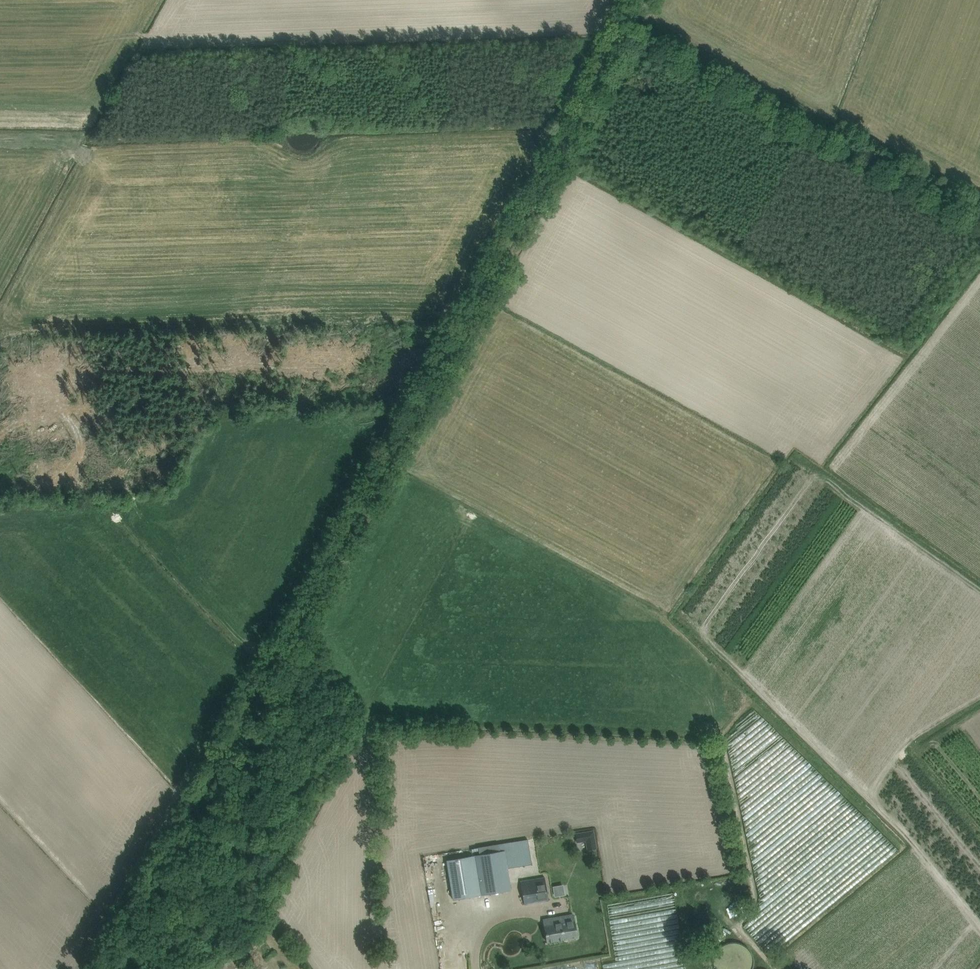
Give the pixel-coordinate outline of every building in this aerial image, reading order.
[(593,830),(575,834),(577,843),(586,841),(587,850),(596,849),(593,830)] [(475,856),(446,860),(453,900),(481,895),(488,894),(507,891),(511,890),(508,868),(532,864),(529,847),(512,849),(511,842),(499,844),(499,843),(478,847),(480,855),(475,856)] [(618,857),(616,846),(605,847),(606,858),(618,857)] [(548,900),(545,876),(520,880),(523,904),(548,900)] [(735,905),(739,920),(751,917),(747,902),(735,905)] [(577,937),(575,927),(573,914),(543,919),(545,932),(547,942),(577,937)] [(275,937),(271,940),(277,948),(281,945),(275,937)]
